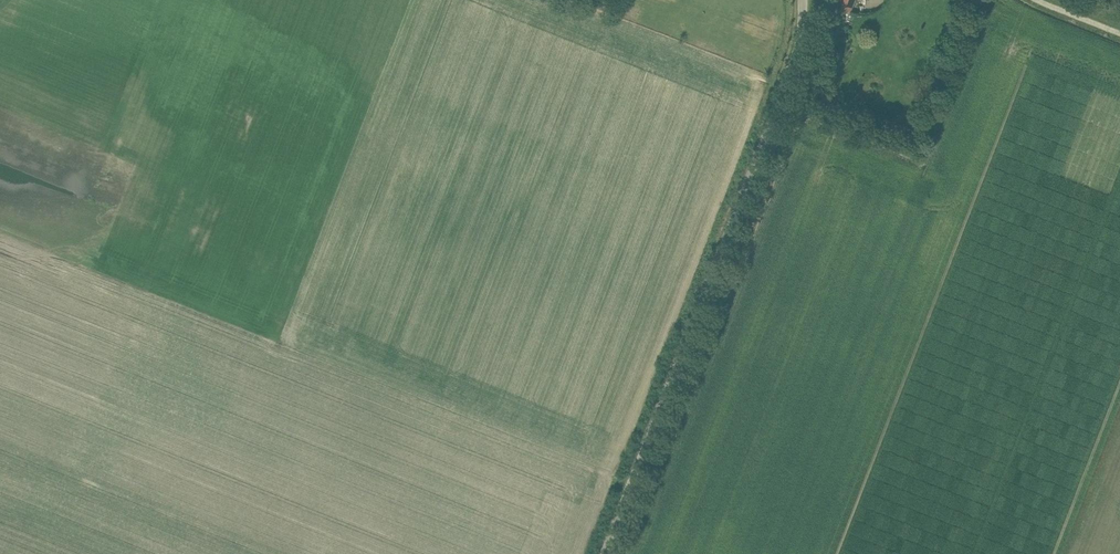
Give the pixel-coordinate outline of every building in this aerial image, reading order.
[(851,10),(854,0),(840,0),(838,5),(843,7),(840,14),(848,17),(851,10)]
